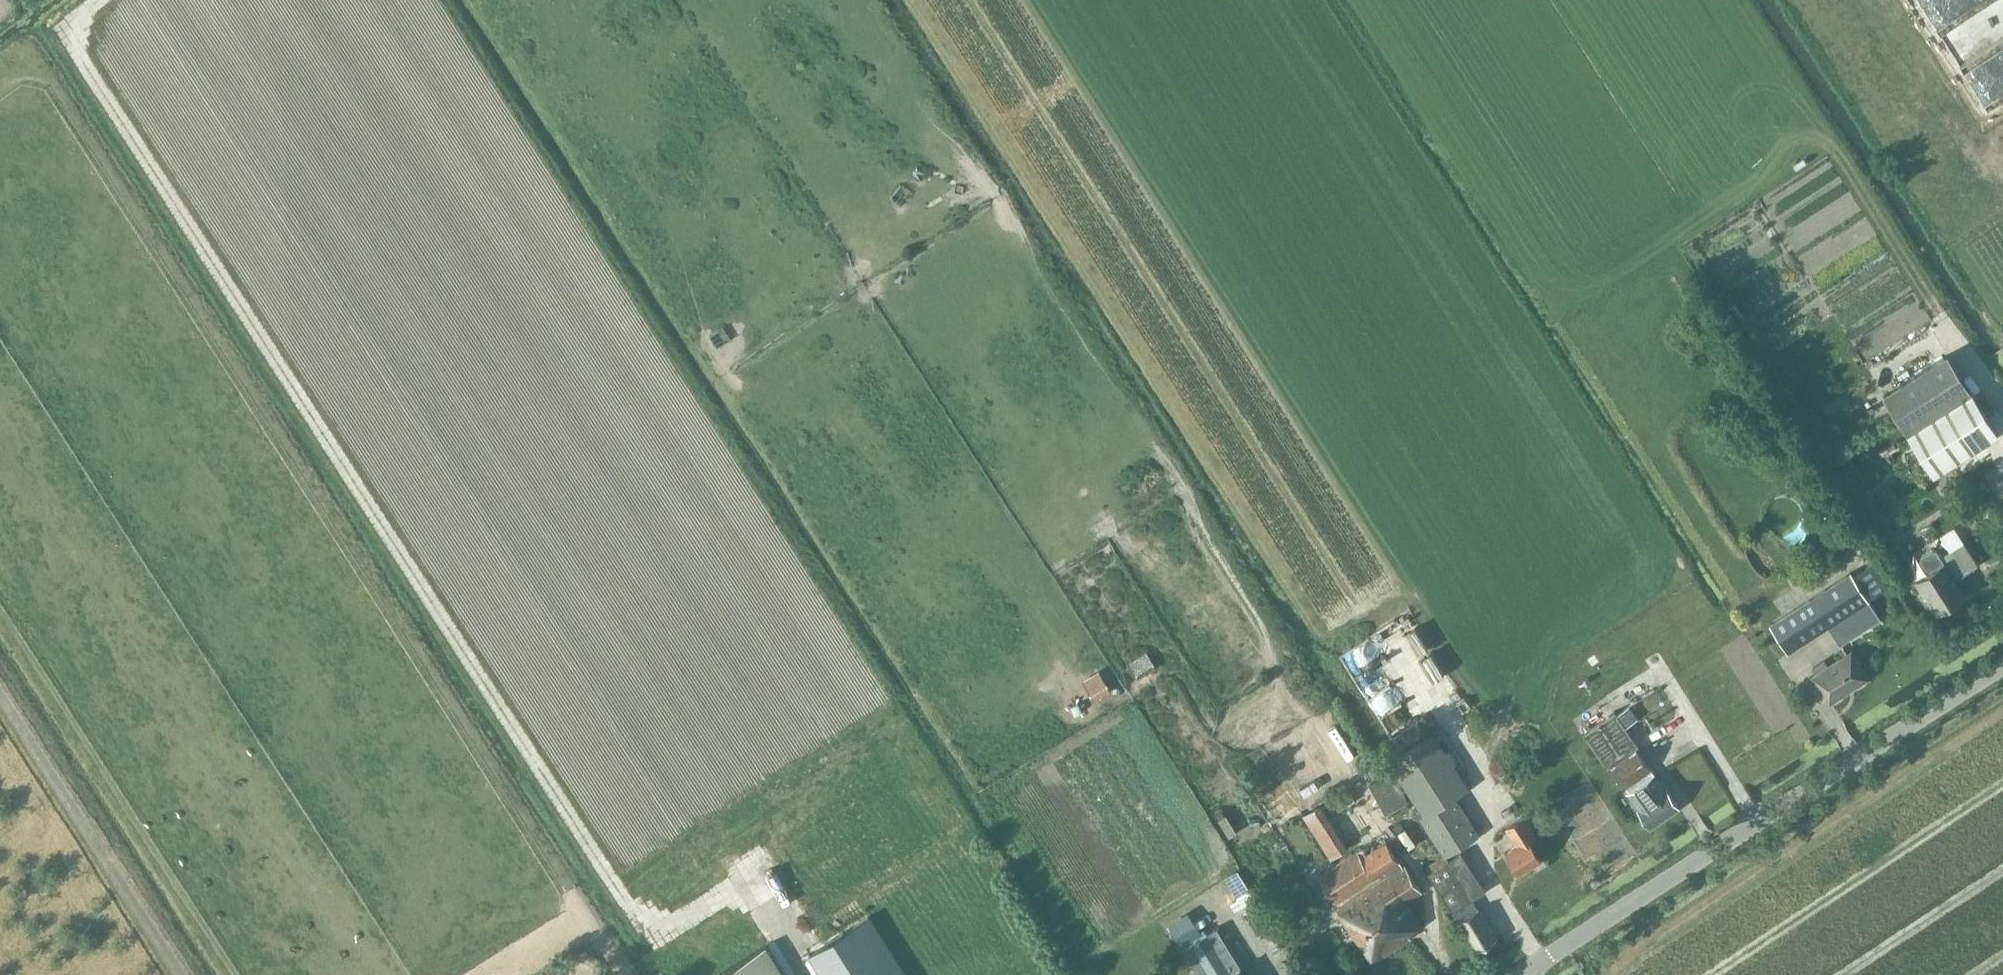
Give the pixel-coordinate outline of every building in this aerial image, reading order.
[(1909,434),(1924,424),(1972,394),(1946,354),(1884,395),(1909,434)] [(1999,435),(1972,394),(1924,424),(1909,434),(1937,476),(1999,435)] [(1956,579),(1978,565),(1964,543),(1951,552),(1941,558),(1936,550),(1931,549),(1922,555),(1921,560),(1928,572),(1915,580),(1937,614),(1966,595),(1956,579)] [(1874,564),(1854,577),(1851,573),(1770,625),(1788,653),(1829,627),(1841,645),(1881,619),(1869,601),(1889,587),(1874,564)] [(1830,703),(1869,678),(1852,652),(1813,677),(1830,703)] [(1627,709),(1617,714),(1626,727),(1635,721),(1627,709)] [(1639,746),(1626,727),(1617,714),(1616,712),(1584,733),(1607,768),(1610,766),(1625,788),(1651,770),(1636,748),(1639,746)] [(1392,767),(1423,816),(1420,817),(1444,857),(1479,835),(1456,797),(1470,788),(1434,731),(1388,760),(1392,767)] [(1411,801),(1392,767),(1368,781),(1386,815),(1411,801)] [(1677,808),(1655,776),(1629,794),(1651,826),(1677,808)] [(1318,800),(1303,807),(1310,824),(1326,817),(1318,800)] [(1507,827),(1518,844),(1505,852),(1519,874),(1542,859),(1529,838),(1535,834),(1524,816),(1507,827)] [(1422,927),(1406,901),(1422,891),(1405,865),(1402,866),(1387,843),(1362,859),(1358,852),(1317,878),(1334,905),(1391,868),(1392,870),(1396,868),(1398,870),(1337,909),(1372,963),(1411,939),(1408,935),(1422,927)] [(1429,874),(1478,951),(1497,939),(1472,899),(1485,891),(1462,853),(1429,874)] [(1237,911),(1256,899),(1248,885),(1228,897),(1237,911)] [(867,914),(807,952),(822,974),(906,974),(867,914)] [(1170,926),(1181,944),(1194,936),(1183,918),(1170,926)] [(1200,974),(1229,974),(1240,968),(1239,967),(1249,961),(1237,942),(1228,947),(1216,928),(1183,948),(1200,974)] [(763,944),(714,974),(782,974),(763,944)]
